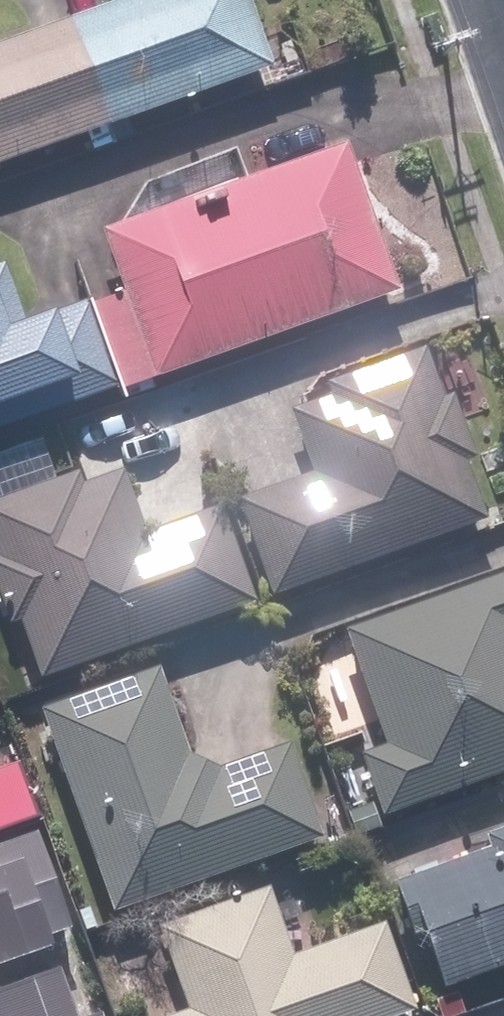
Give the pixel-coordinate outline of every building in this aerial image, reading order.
[(60,19),(105,146),(127,139),(119,119),(259,69),(235,0),(114,0),(60,19)] [(78,133),(85,153),(105,146),(60,19),(0,41),(0,162),(78,133)] [(78,305),(105,385),(108,391),(384,294),(332,147),(91,231),(112,292),(78,305)] [(78,305),(34,321),(31,313),(12,320),(0,287),(0,423),(105,385),(78,305)] [(414,350),(317,385),(322,400),(282,414),(304,475),(230,502),(265,595),(476,521),(454,463),(466,458),(443,394),(431,399),(414,350)] [(11,622),(30,679),(243,604),(209,507),(134,532),(113,473),(74,487),(69,472),(46,481),(32,442),(0,453),(0,626),(11,622)] [(495,574),(334,632),(375,747),(350,755),(372,816),(503,769),(503,578),(495,574)] [(149,669),(32,710),(103,912),(310,840),(279,747),(209,771),(178,755),(149,669)] [(0,780),(0,832),(31,821),(14,775),(0,780)] [(362,806),(341,816),(351,840),(373,831),(362,806)] [(480,849),(377,886),(396,938),(409,932),(428,989),(503,962),(503,826),(474,836),(480,849)] [(54,942),(51,933),(73,925),(38,830),(0,844),(0,961),(54,942)] [(173,1015),(392,1015),(403,1012),(372,926),(281,958),(257,888),(148,926),(178,1014),(173,1015)] [(60,963),(0,985),(0,1015),(79,1015),(60,963)] [(426,1002),(431,1015),(457,1015),(448,994),(426,1002)]
